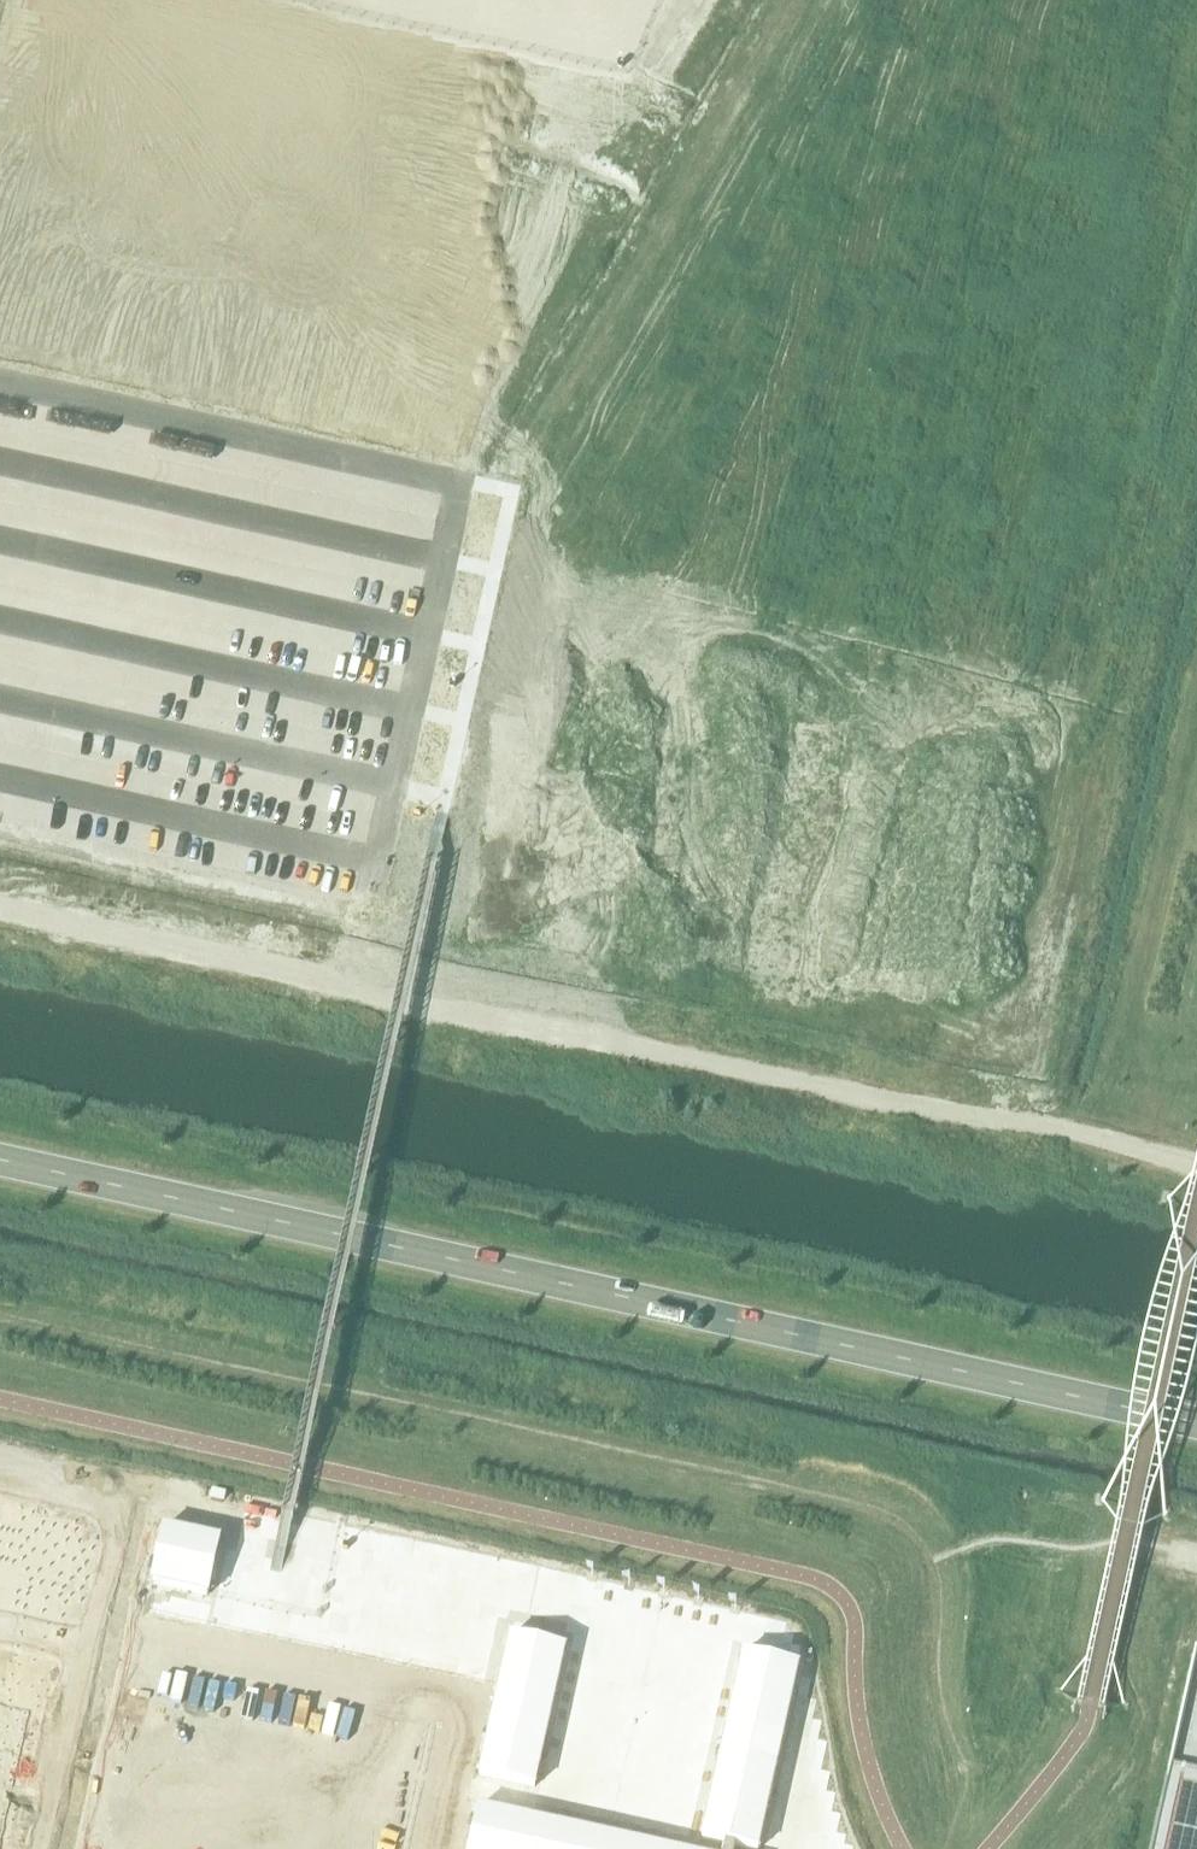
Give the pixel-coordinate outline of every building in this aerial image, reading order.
[(40,1715),(69,1586),(0,1571),(0,1706),(40,1715)] [(1152,1848),(1196,1848),(1196,1654),(1194,1653),(1167,1776),(1169,1776),(1152,1848)] [(46,1754),(31,1751),(0,1744),(0,1848),(25,1848),(46,1754)]
